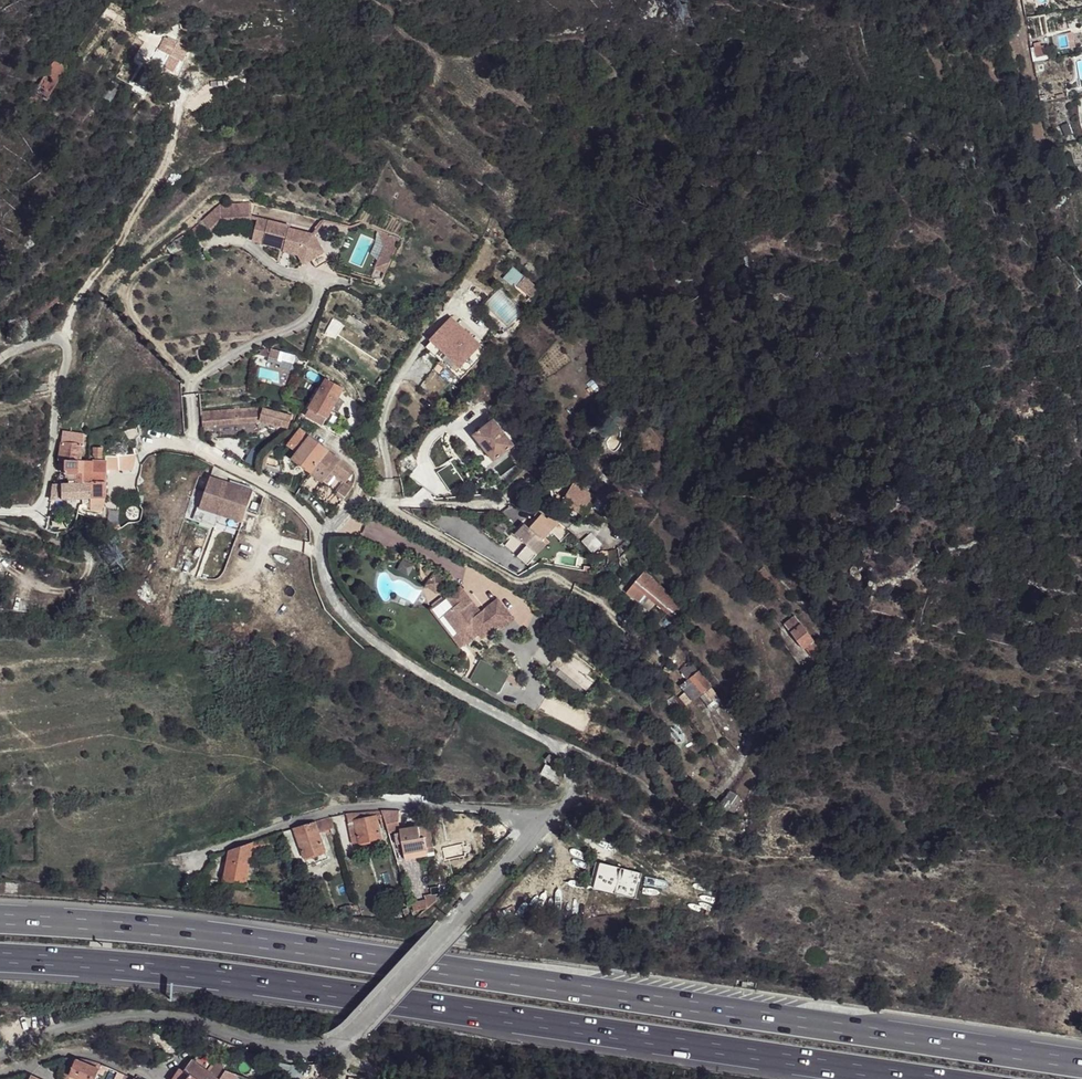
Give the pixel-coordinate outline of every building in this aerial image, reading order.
[(1037,61),(1050,58),(1048,44),(1034,47),(1037,61)] [(183,53),(168,45),(164,53),(179,61),(183,53)] [(65,69),(54,62),(46,74),(38,88),(34,95),(41,98),(47,101),(65,69)] [(42,71),(40,69),(32,84),(34,85),(38,88),(46,74),(42,71)] [(119,93),(112,89),(106,99),(114,104),(119,93)] [(251,217),(250,202),(212,205),(213,220),(251,217)] [(309,257),(322,249),(313,234),(289,229),(290,226),(257,218),(252,241),(284,248),(283,252),(298,255),(306,251),(309,257)] [(309,257),(306,251),(298,255),(303,264),(323,252),(322,249),(309,257)] [(518,254),(512,249),(507,255),(513,260),(518,254)] [(516,287),(523,273),(510,267),(503,280),(516,287)] [(541,290),(525,276),(517,286),(533,300),(541,290)] [(485,303),(508,326),(522,312),(500,289),(485,303)] [(474,338),(451,317),(430,339),(431,341),(460,368),(481,346),(479,344),(474,338)] [(431,341),(426,346),(460,379),(487,351),(481,346),(460,368),(431,341)] [(282,360),(284,353),(271,350),(269,357),(282,360)] [(296,356),(284,353),(282,360),(294,363),(296,356)] [(326,378),(304,418),(319,426),(321,423),(324,424),(332,409),(339,397),(344,388),(326,378)] [(339,397),(332,409),(337,412),(344,400),(339,397)] [(260,420),(263,408),(261,408),(202,413),(203,426),(240,423),(261,422),(261,420),(260,420)] [(288,427),(291,416),(263,408),(260,420),(261,420),(288,427)] [(516,429),(501,413),(494,420),(508,436),(515,431),(516,429)] [(508,436),(494,420),(475,436),(496,461),(515,444),(508,436)] [(60,460),(66,461),(66,459),(78,460),(81,460),(84,434),(64,431),(60,460)] [(340,459),(301,431),(290,445),(298,451),(293,459),(324,481),(332,470),(337,463),(340,459)] [(520,438),(515,431),(508,436),(515,444),(520,438)] [(148,440),(143,434),(139,440),(141,445),(148,440)] [(120,457),(119,470),(133,471),(136,455),(120,457)] [(119,470),(120,457),(104,456),(104,462),(106,462),(106,469),(119,470)] [(65,472),(78,473),(80,473),(78,460),(66,459),(66,461),(65,472)] [(78,460),(80,473),(93,473),(94,461),(90,461),(81,460),(78,460)] [(92,482),(91,497),(105,497),(106,469),(106,462),(104,462),(94,461),(93,473),(92,482)] [(337,463),(332,470),(345,480),(347,481),(352,474),(337,463)] [(526,464),(528,471),(535,470),(534,463),(526,464)] [(80,473),(79,483),(92,482),(93,473),(80,473)] [(253,491),(210,476),(200,508),(243,523),(253,491)] [(347,481),(345,480),(338,491),(345,496),(353,486),(347,481)] [(653,491),(654,482),(643,481),(643,491),(653,491)] [(70,483),(62,484),(62,499),(91,497),(92,482),(79,483),(78,483),(76,483),(70,483)] [(62,484),(56,485),(53,500),(62,499),(62,484)] [(574,487),(566,499),(599,520),(602,516),(607,520),(610,516),(595,506),(600,499),(581,487),(579,489),(574,487)] [(116,523),(120,509),(109,506),(107,521),(116,523)] [(526,529),(517,539),(527,548),(538,557),(547,547),(543,543),(549,537),(559,546),(565,539),(542,519),(530,532),(526,529)] [(607,540),(594,529),(586,539),(599,549),(607,540)] [(538,557),(527,548),(518,559),(528,568),(538,557)] [(686,605),(647,572),(640,579),(653,590),(679,613),(686,605)] [(434,573),(433,573),(425,584),(425,585),(436,594),(438,593),(446,583),(445,581),(434,573)] [(653,590),(640,579),(630,591),(642,602),(653,590)] [(461,586),(446,597),(454,607),(444,615),(458,634),(471,625),(479,635),(481,639),(497,627),(512,616),(501,602),(488,613),(485,609),(481,612),(478,614),(470,603),(473,602),(461,586)] [(501,602),(498,599),(485,609),(488,613),(501,602)] [(481,612),(473,602),(470,603),(478,614),(481,612)] [(512,616),(497,627),(500,631),(514,620),(512,616)] [(806,626),(799,616),(789,624),(795,633),(806,626)] [(453,638),(461,648),(479,635),(471,625),(458,634),(453,638)] [(817,641),(806,626),(795,633),(805,649),(808,647),(817,641)] [(822,649),(817,641),(808,647),(814,655),(822,649)] [(713,686),(701,670),(692,677),(705,693),(713,686)] [(701,696),(705,693),(692,677),(688,680),(682,684),(696,700),(701,696)] [(713,686),(705,693),(707,694),(713,689),(715,691),(721,686),(718,682),(713,686)] [(553,777),(559,768),(546,763),(541,772),(553,777)] [(735,793),(732,791),(727,798),(730,800),(735,793)] [(742,799),(735,793),(730,800),(729,801),(733,804),(736,807),(742,799)] [(730,800),(727,798),(722,804),(728,810),(729,809),(733,804),(729,801),(730,800)] [(736,807),(733,804),(729,809),(734,813),(738,808),(736,807)] [(344,812),(346,821),(347,821),(354,820),(374,817),(381,816),(379,809),(344,812)] [(397,810),(379,809),(381,816),(383,824),(395,821),(397,810)] [(313,821),(317,831),(329,826),(332,825),(329,816),(313,821)] [(374,817),(354,820),(358,842),(379,838),(374,817)] [(347,821),(351,843),(358,842),(354,820),(347,821)] [(302,856),(323,849),(317,831),(313,821),(291,827),(302,856)] [(395,821),(383,824),(387,835),(394,833),(398,833),(397,830),(395,821)] [(595,835),(607,839),(608,839),(611,831),(613,826),(600,821),(595,835)] [(401,845),(403,852),(424,848),(423,840),(419,840),(417,831),(416,826),(397,830),(398,833),(394,833),(396,846),(401,845)] [(286,847),(284,840),(283,841),(278,842),(275,832),(251,842),(250,849),(266,851),(286,847)] [(223,878),(244,882),(250,849),(251,842),(227,850),(223,878)] [(424,848),(403,852),(404,857),(425,855),(424,848)] [(605,883),(627,887),(627,886),(632,864),(611,859),(605,883)] [(640,867),(632,864),(627,886),(636,889),(640,867)] [(652,867),(649,875),(655,877),(658,870),(652,867)] [(662,879),(664,871),(658,870),(655,877),(662,879)] [(674,882),(678,872),(667,870),(665,880),(674,882)] [(602,897),(605,883),(594,880),(591,895),(602,897)] [(602,897),(623,902),(627,887),(605,883),(602,897)] [(426,906),(427,908),(435,901),(434,896),(424,897),(424,900),(426,906)] [(426,906),(424,900),(410,903),(412,911),(424,908),(426,906)] [(389,919),(399,920),(397,909),(388,911),(389,919)] [(191,1059),(183,1072),(187,1075),(193,1078),(201,1067),(191,1059)] [(64,1074),(68,1075),(74,1062),(69,1060),(64,1074)] [(74,1060),(74,1062),(68,1075),(77,1078),(94,1078),(98,1069),(74,1060)] [(273,1078),(278,1078),(289,1078),(289,1065),(272,1066),(273,1078)] [(201,1067),(193,1078),(217,1078),(201,1067)] [(187,1075),(183,1072),(178,1068),(171,1078),(184,1078),(187,1075)] [(217,1078),(233,1078),(235,1075),(222,1070),(217,1078)]
